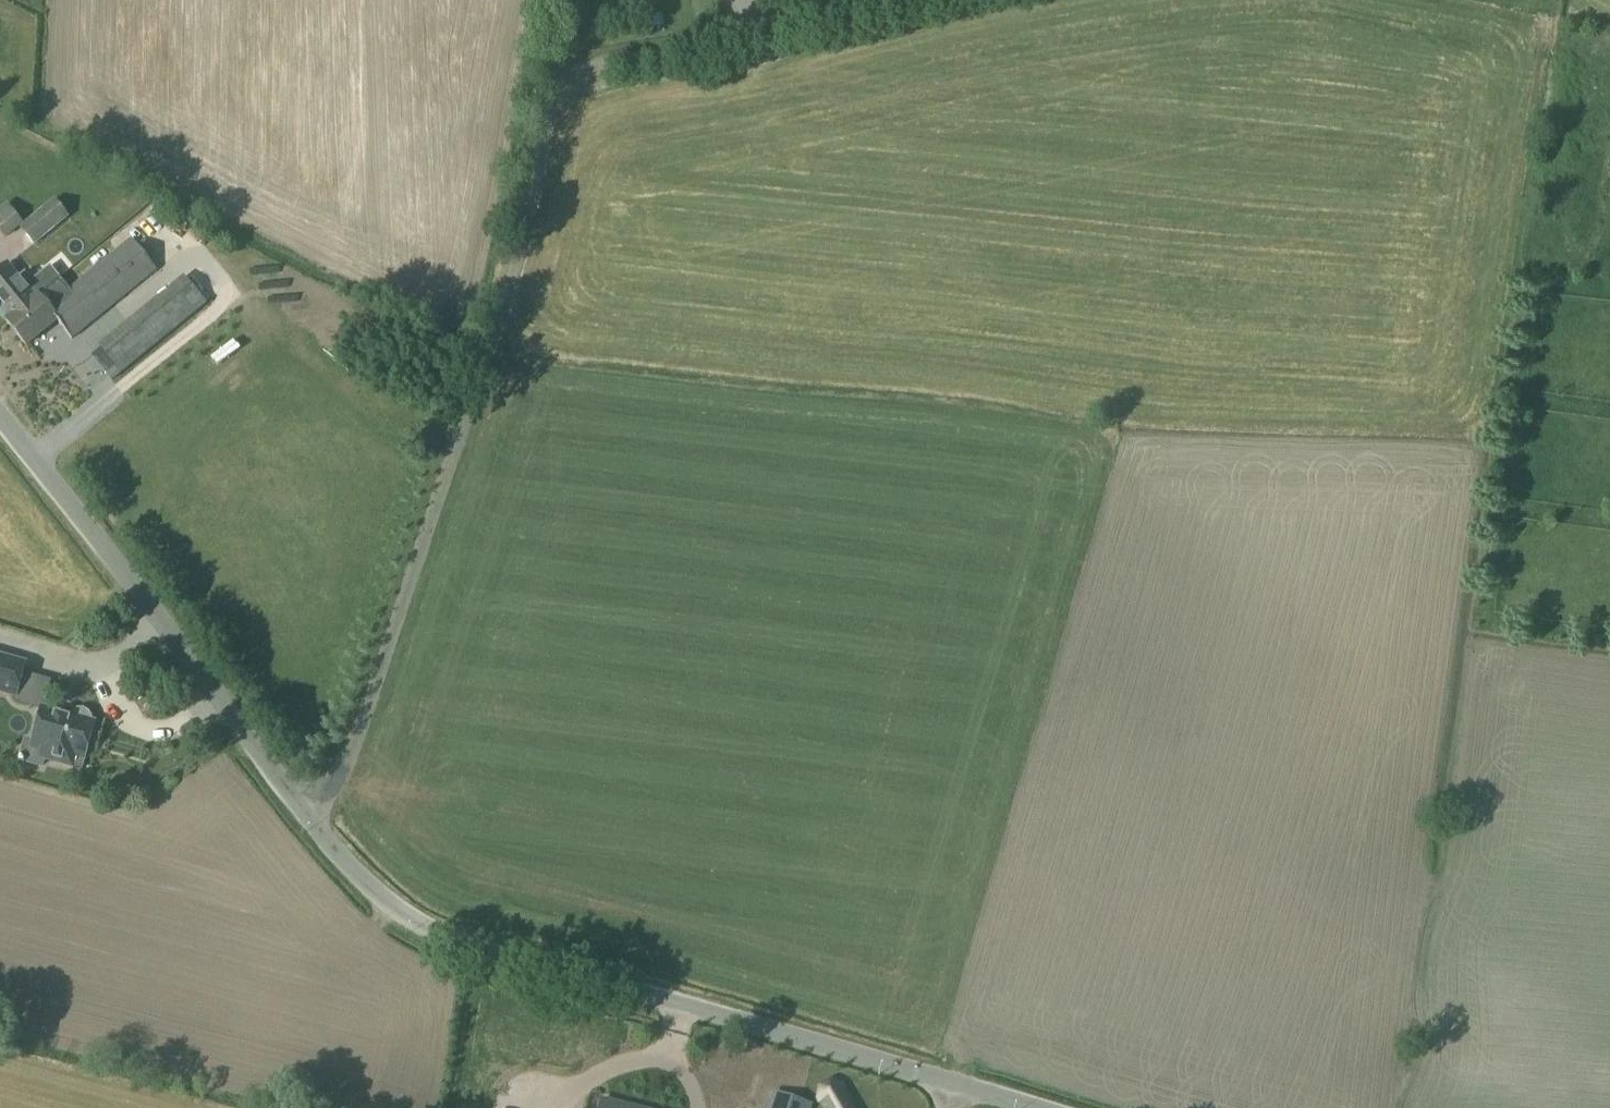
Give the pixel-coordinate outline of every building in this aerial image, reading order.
[(55,198),(20,228),(34,246),(70,217),(55,198)] [(0,209),(0,235),(3,238),(20,223),(4,205),(0,209)] [(10,319),(7,322),(26,346),(57,321),(72,340),(157,271),(132,241),(68,292),(59,280),(39,296),(10,319)] [(0,271),(0,307),(10,319),(39,296),(59,280),(52,271),(35,285),(25,273),(19,278),(8,264),(0,271)] [(184,282),(99,348),(119,372),(186,318),(202,305),(184,282)] [(15,695),(24,663),(0,657),(0,691),(15,695)] [(42,709),(33,743),(45,746),(42,756),(71,765),(74,754),(83,757),(93,723),(90,722),(90,717),(87,713),(83,710),(78,710),(73,713),(71,717),(68,716),(67,718),(58,715),(59,714),(42,709)] [(817,1087),(818,1098),(825,1107),(855,1107),(840,1086),(831,1081),(817,1087)] [(571,1107),(668,1107),(669,1105),(577,1082),(571,1107)]
